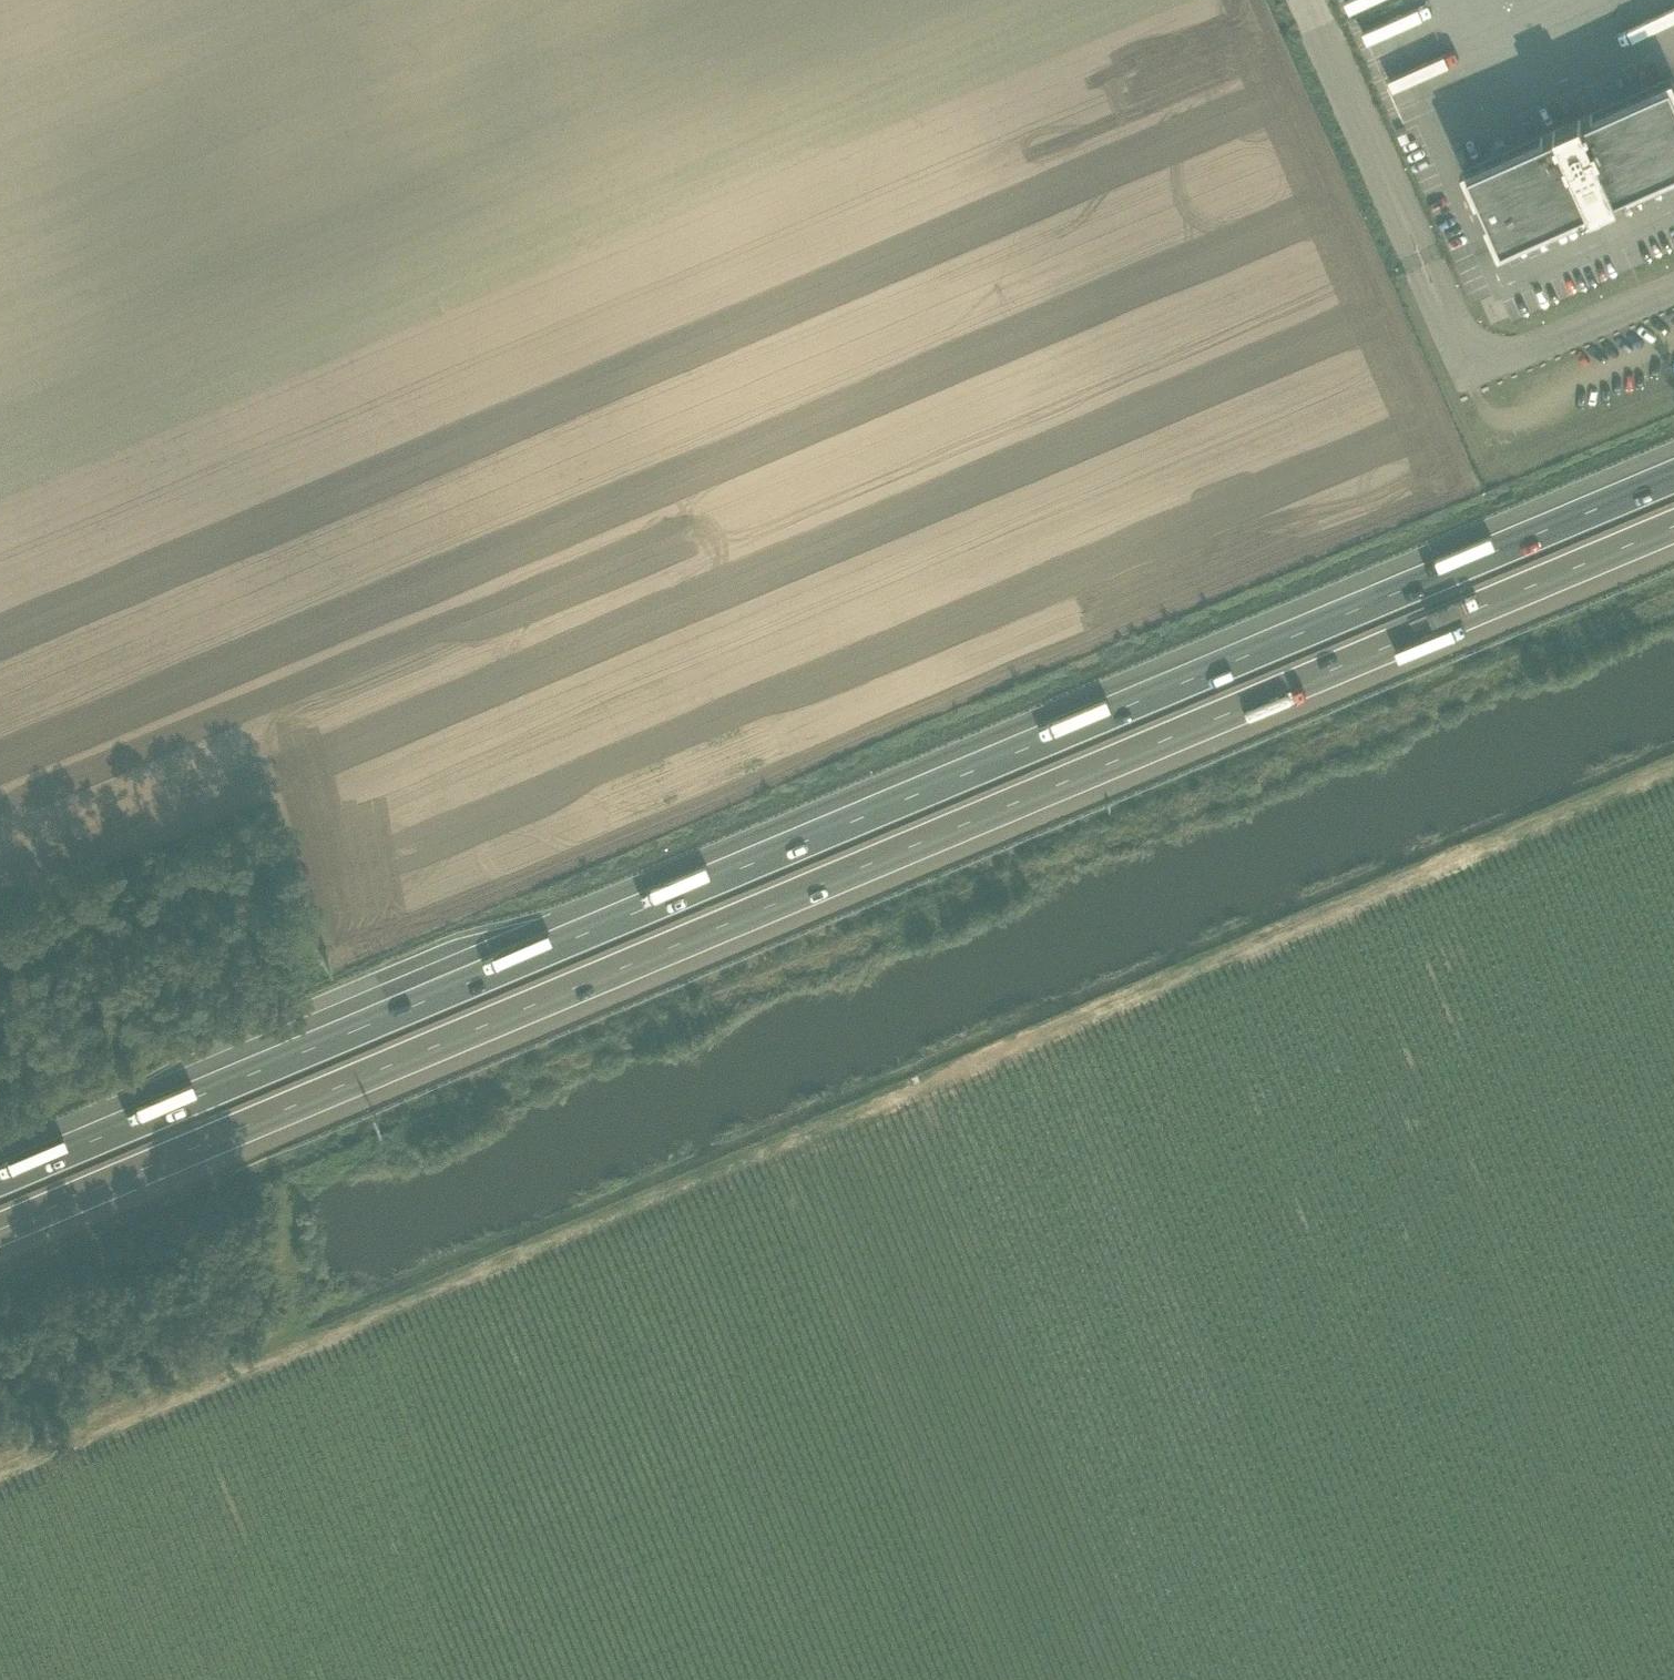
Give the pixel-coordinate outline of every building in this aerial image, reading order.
[(1501,242),(1673,165),(1673,86),(1670,77),(1468,167),(1501,242)]
